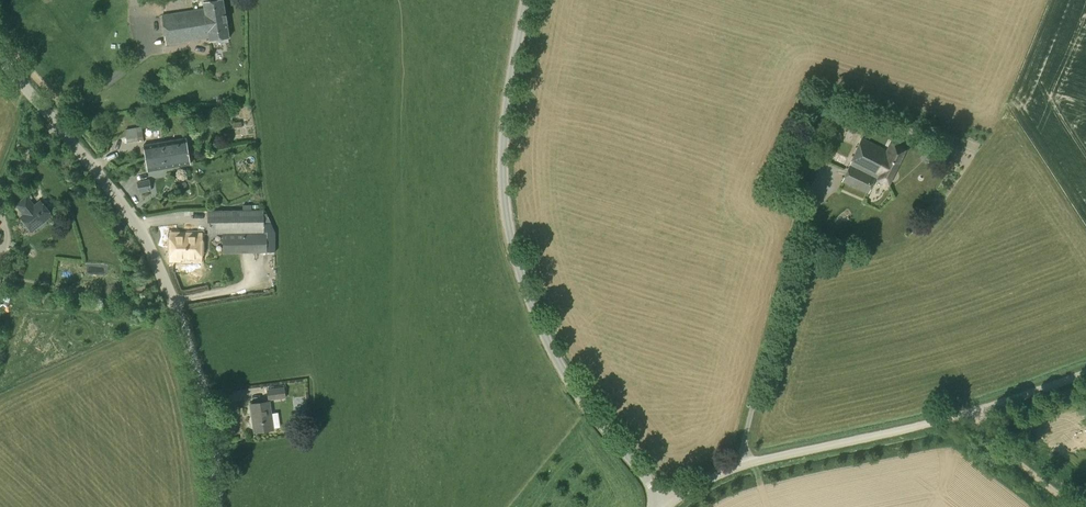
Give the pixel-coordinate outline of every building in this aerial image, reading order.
[(222,0),(217,0),(203,2),(204,8),(162,15),(166,44),(209,37),(209,40),(228,37),(222,0)] [(127,141),(143,139),(141,127),(125,129),(127,141)] [(145,158),(188,151),(186,138),(143,145),(145,158)] [(887,150),(861,138),(842,181),(868,193),(874,178),(877,179),(876,180),(888,185),(905,150),(890,143),(887,150)] [(927,165),(935,155),(927,149),(919,158),(927,165)] [(188,151),(145,158),(147,171),(190,163),(188,151)] [(151,197),(151,190),(149,179),(137,181),(138,193),(139,193),(140,199),(151,197)] [(34,206),(26,197),(16,205),(24,215),(20,217),(32,231),(38,227),(39,229),(42,229),(47,225),(47,222),(45,220),(52,215),(40,201),(34,206)] [(263,232),(263,209),(207,210),(207,234),(223,233),(223,253),(267,252),(267,232),(263,232)] [(200,260),(200,234),(171,233),(171,260),(200,260)] [(267,400),(285,397),(283,384),(273,386),(273,388),(266,389),(267,400)] [(254,432),(273,429),(269,402),(250,404),(254,432)]
